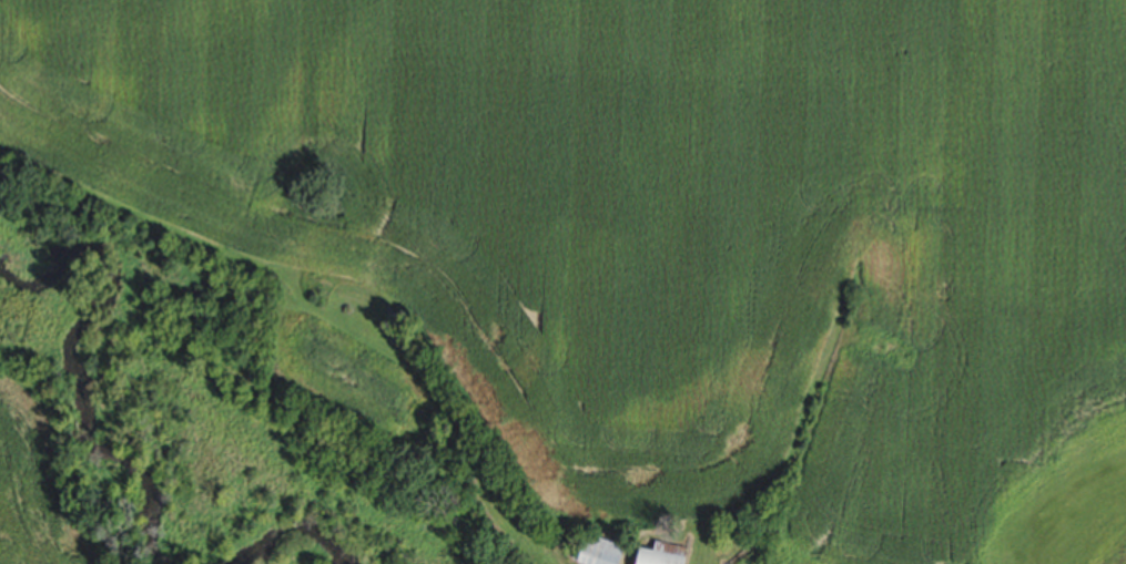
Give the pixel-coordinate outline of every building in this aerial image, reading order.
[(591,534),(582,560),(594,563),(620,563),(627,546),(591,534)] [(692,546),(659,541),(657,550),(643,547),(640,563),(689,563),(692,546)]
